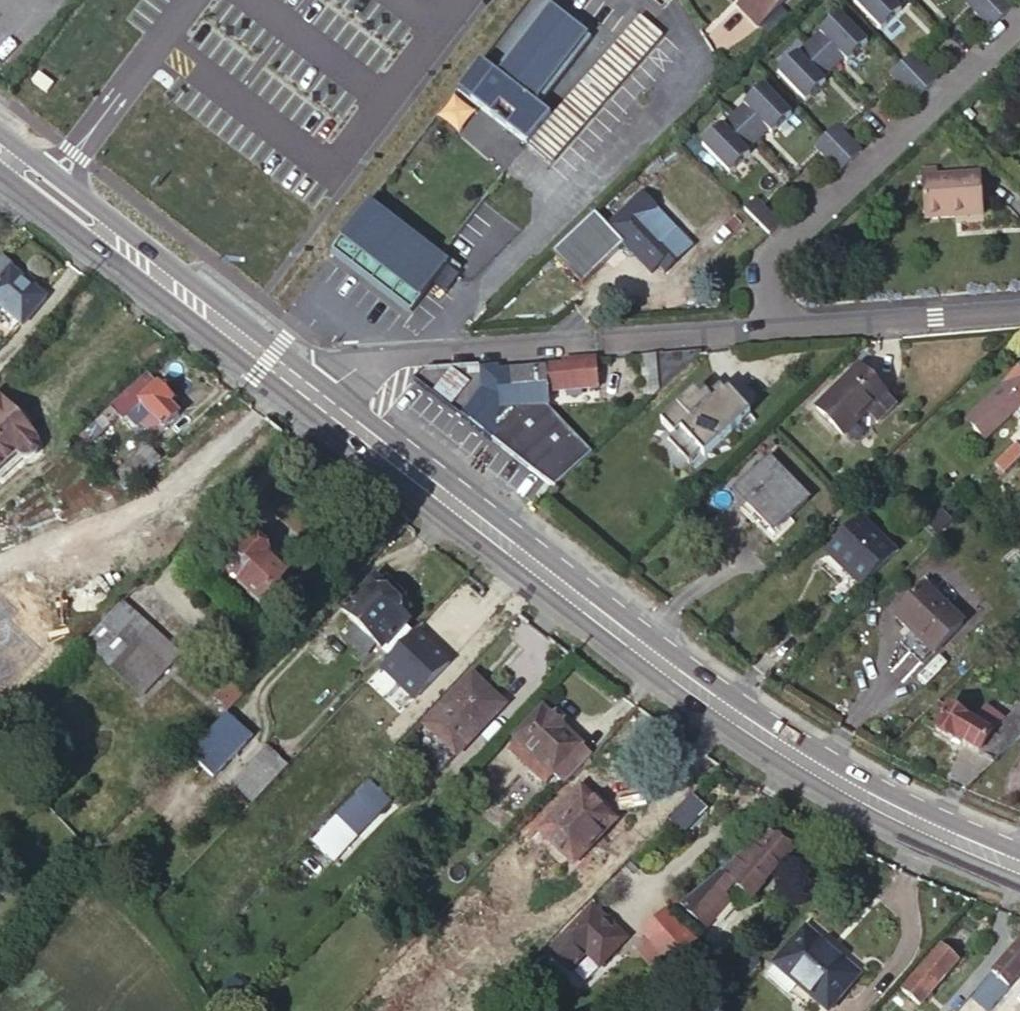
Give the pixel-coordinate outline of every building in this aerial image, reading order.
[(741,0),(735,6),(755,28),(785,0),(741,0)] [(851,1),(879,30),(899,11),(896,8),(905,0),(853,0),(851,1)] [(965,3),(990,29),(1001,18),(983,0),(968,0),(965,3)] [(1001,18),(1012,8),(1004,0),(983,0),(1001,18)] [(578,19),(560,6),(555,13),(542,3),(490,71),(534,105),(586,36),(573,26),(578,19)] [(838,14),(807,43),(832,70),(843,59),(845,62),(865,43),(838,14)] [(659,34),(637,15),(524,145),(546,164),(659,34)] [(807,43),(776,73),(804,102),(824,83),(821,80),(832,70),(807,43)] [(912,53),(900,63),(925,89),(936,79),(912,53)] [(476,61),(453,90),(522,143),(545,113),(534,105),(490,71),(476,61)] [(900,63),(889,74),(913,100),(925,89),(900,63)] [(732,115),(756,141),(767,131),(770,134),(790,115),(762,86),(732,115)] [(501,165),(518,141),(456,95),(438,119),(501,165)] [(732,115),(701,145),(728,174),(748,154),(746,152),(756,141),(732,115)] [(836,123),(824,133),(849,160),(860,149),(836,123)] [(824,133),(813,144),(838,170),(849,160),(824,133)] [(923,221),(952,219),(951,212),(981,209),(978,174),(920,178),(923,221)] [(654,211),(638,195),(604,227),(622,244),(649,273),(657,265),(663,271),(688,248),(674,233),(673,234),(652,212),(654,211)] [(756,197),(745,209),(770,235),(782,223),(756,197)] [(369,199),(329,250),(408,312),(429,285),(441,295),(455,277),(444,268),(449,262),(369,199)] [(951,212),(952,219),(982,216),(981,209),(951,212)] [(622,244),(604,227),(591,213),(550,252),(579,284),(622,244)] [(19,326),(42,298),(8,268),(11,265),(0,255),(0,310),(19,326)] [(637,357),(642,405),(698,352),(637,357)] [(559,367),(504,371),(505,386),(545,385),(546,391),(597,388),(595,360),(559,362),(559,367)] [(981,440),(1019,402),(1019,403),(1019,366),(970,413),(969,427),(981,440)] [(419,373),(412,380),(487,439),(496,427),(490,423),(499,408),(547,406),(546,391),(545,385),(505,386),(504,371),(497,371),(497,367),(421,371),(419,373)] [(895,406),(856,367),(814,407),(842,435),(866,411),(878,423),(895,406)] [(107,405),(117,416),(120,420),(138,404),(161,429),(176,415),(167,406),(171,402),(143,373),(107,405)] [(664,442),(685,465),(697,454),(701,458),(738,424),(743,429),(752,420),(726,392),(722,395),(717,390),(707,399),(704,397),(698,401),(691,393),(657,424),(670,438),(664,442)] [(0,400),(0,469),(16,455),(19,457),(24,460),(27,460),(30,460),(34,458),(37,455),(38,452),(39,449),(40,447),(39,443),(37,440),(0,400)] [(107,405),(69,441),(80,451),(117,416),(107,405)] [(496,427),(487,439),(552,489),(591,453),(547,406),(499,408),(490,423),(496,427)] [(1019,457),(1019,451),(1014,445),(994,466),(1002,474),(1019,457)] [(131,491),(161,461),(146,446),(116,475),(131,491)] [(805,500),(766,460),(734,492),(772,531),(805,500)] [(943,525),(953,515),(944,505),(934,515),(943,525)] [(892,552),(860,518),(824,553),(844,573),(822,594),(833,605),(854,584),(856,587),(892,552)] [(259,607),(287,579),(269,560),(270,557),(254,541),(236,558),(237,560),(226,572),(238,585),(238,587),(259,607)] [(402,646),(399,644),(410,634),(402,626),(406,622),(394,609),(400,603),(373,577),(348,604),(349,605),(342,613),(354,624),(354,625),(369,639),(384,653),(392,643),(399,649),(402,646)] [(917,585),(920,588),(933,600),(939,594),(923,579),(917,585)] [(933,600),(920,588),(892,617),(931,655),(960,625),(933,600)] [(181,657),(123,604),(84,645),(142,698),(181,657)] [(399,644),(402,646),(399,649),(390,659),(402,670),(414,657),(416,659),(420,663),(411,671),(430,690),(457,662),(437,642),(438,641),(420,623),(410,634),(399,644)] [(354,625),(354,624),(344,635),(358,649),(369,639),(354,625)] [(390,659),(399,649),(392,643),(384,653),(390,659)] [(501,705),(470,675),(422,726),(454,755),(501,705)] [(989,764),(1019,735),(1019,705),(1002,722),(982,706),(970,722),(943,707),(928,733),(947,744),(949,741),(989,764)] [(564,782),(589,756),(561,729),(562,722),(554,715),(548,716),(539,708),(514,734),(518,738),(514,743),(520,748),(524,744),(564,782)] [(229,717),(191,757),(214,779),(252,738),(229,717)] [(237,790),(251,803),(286,768),(270,754),(237,790)] [(383,800),(366,784),(336,816),(355,835),(376,812),(374,809),(383,800)] [(574,791),(535,831),(571,865),(612,821),(585,794),(581,798),(574,791)] [(515,825),(493,804),(483,815),(505,835),(515,825)] [(703,885),(678,905),(683,908),(680,912),(697,926),(722,896),(728,901),(736,907),(744,898),(748,901),(788,854),(766,835),(703,885)] [(722,896),(697,926),(703,930),(728,901),(722,896)] [(622,939),(590,906),(547,949),(567,969),(583,953),(596,967),(622,939)] [(642,935),(665,963),(694,941),(666,914),(642,935)] [(802,930),(771,965),(824,1010),(825,1010),(856,975),(802,930)] [(971,996),(986,1009),(1019,971),(1019,940),(971,996)] [(955,962),(938,946),(900,990),(917,1005),(955,962)]
